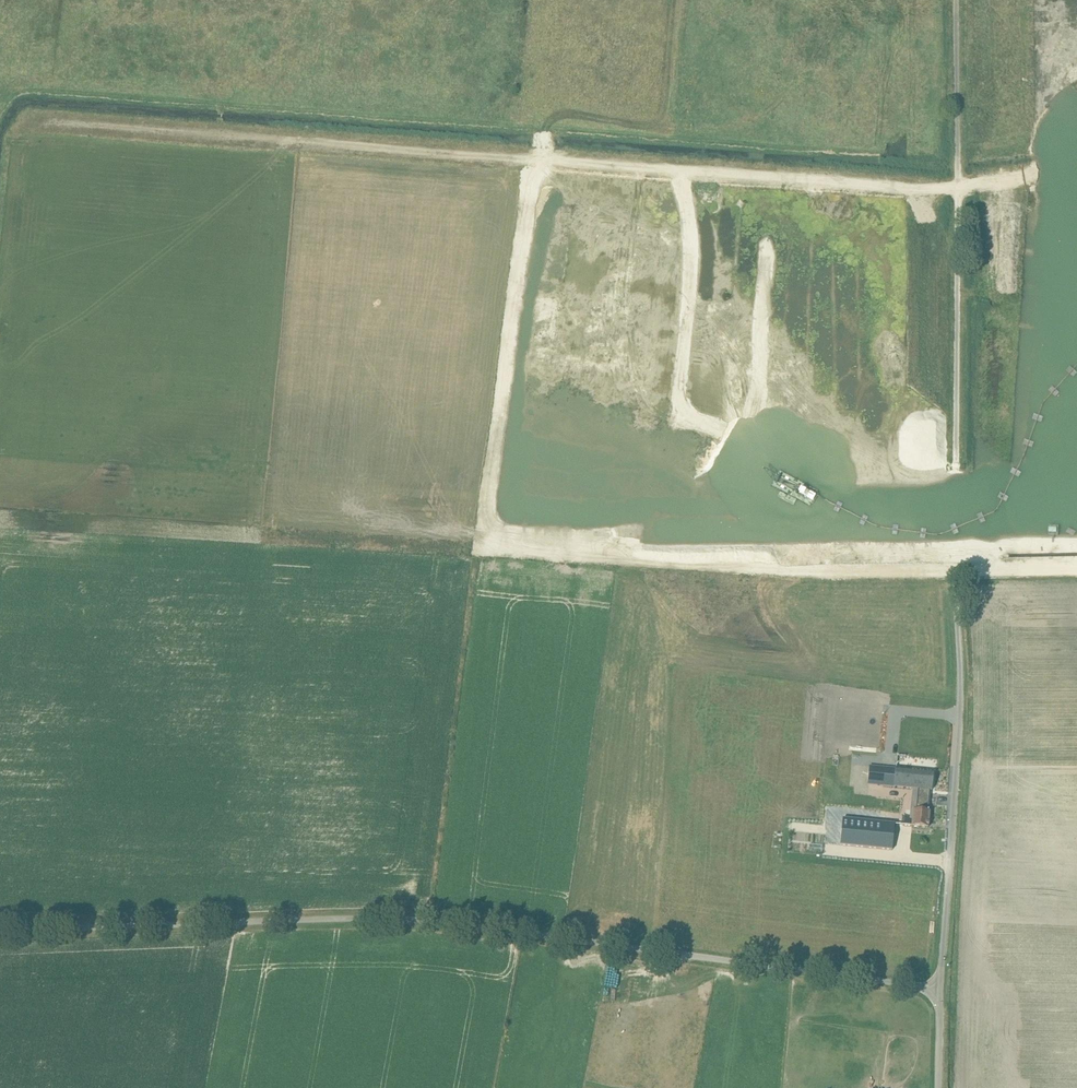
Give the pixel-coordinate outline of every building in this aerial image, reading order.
[(933,773),(870,766),(868,784),(915,789),(914,803),(912,827),(928,828),(930,812),(928,812),(930,790),(932,790),(933,773)] [(840,846),(893,851),(895,825),(842,820),(840,846)]
